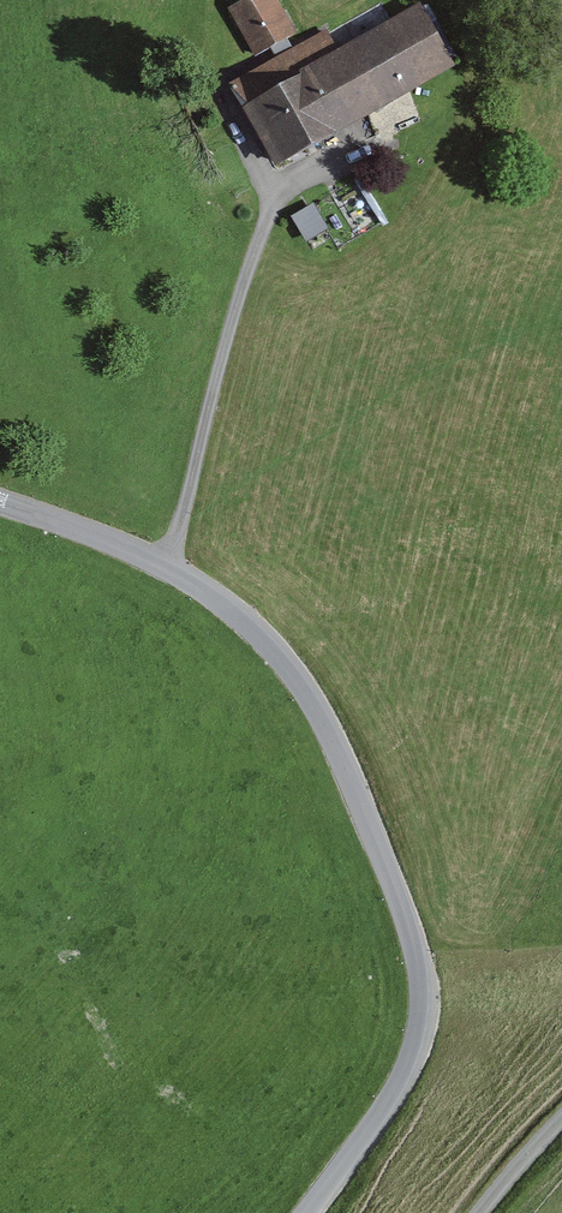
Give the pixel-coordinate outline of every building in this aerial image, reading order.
[(228,13),(253,54),(294,29),(276,0),(250,0),(228,13)] [(325,35),(222,93),(271,180),(448,80),(408,10),(334,51),(325,35)] [(311,235),(331,225),(320,201),(299,212),(311,235)]
